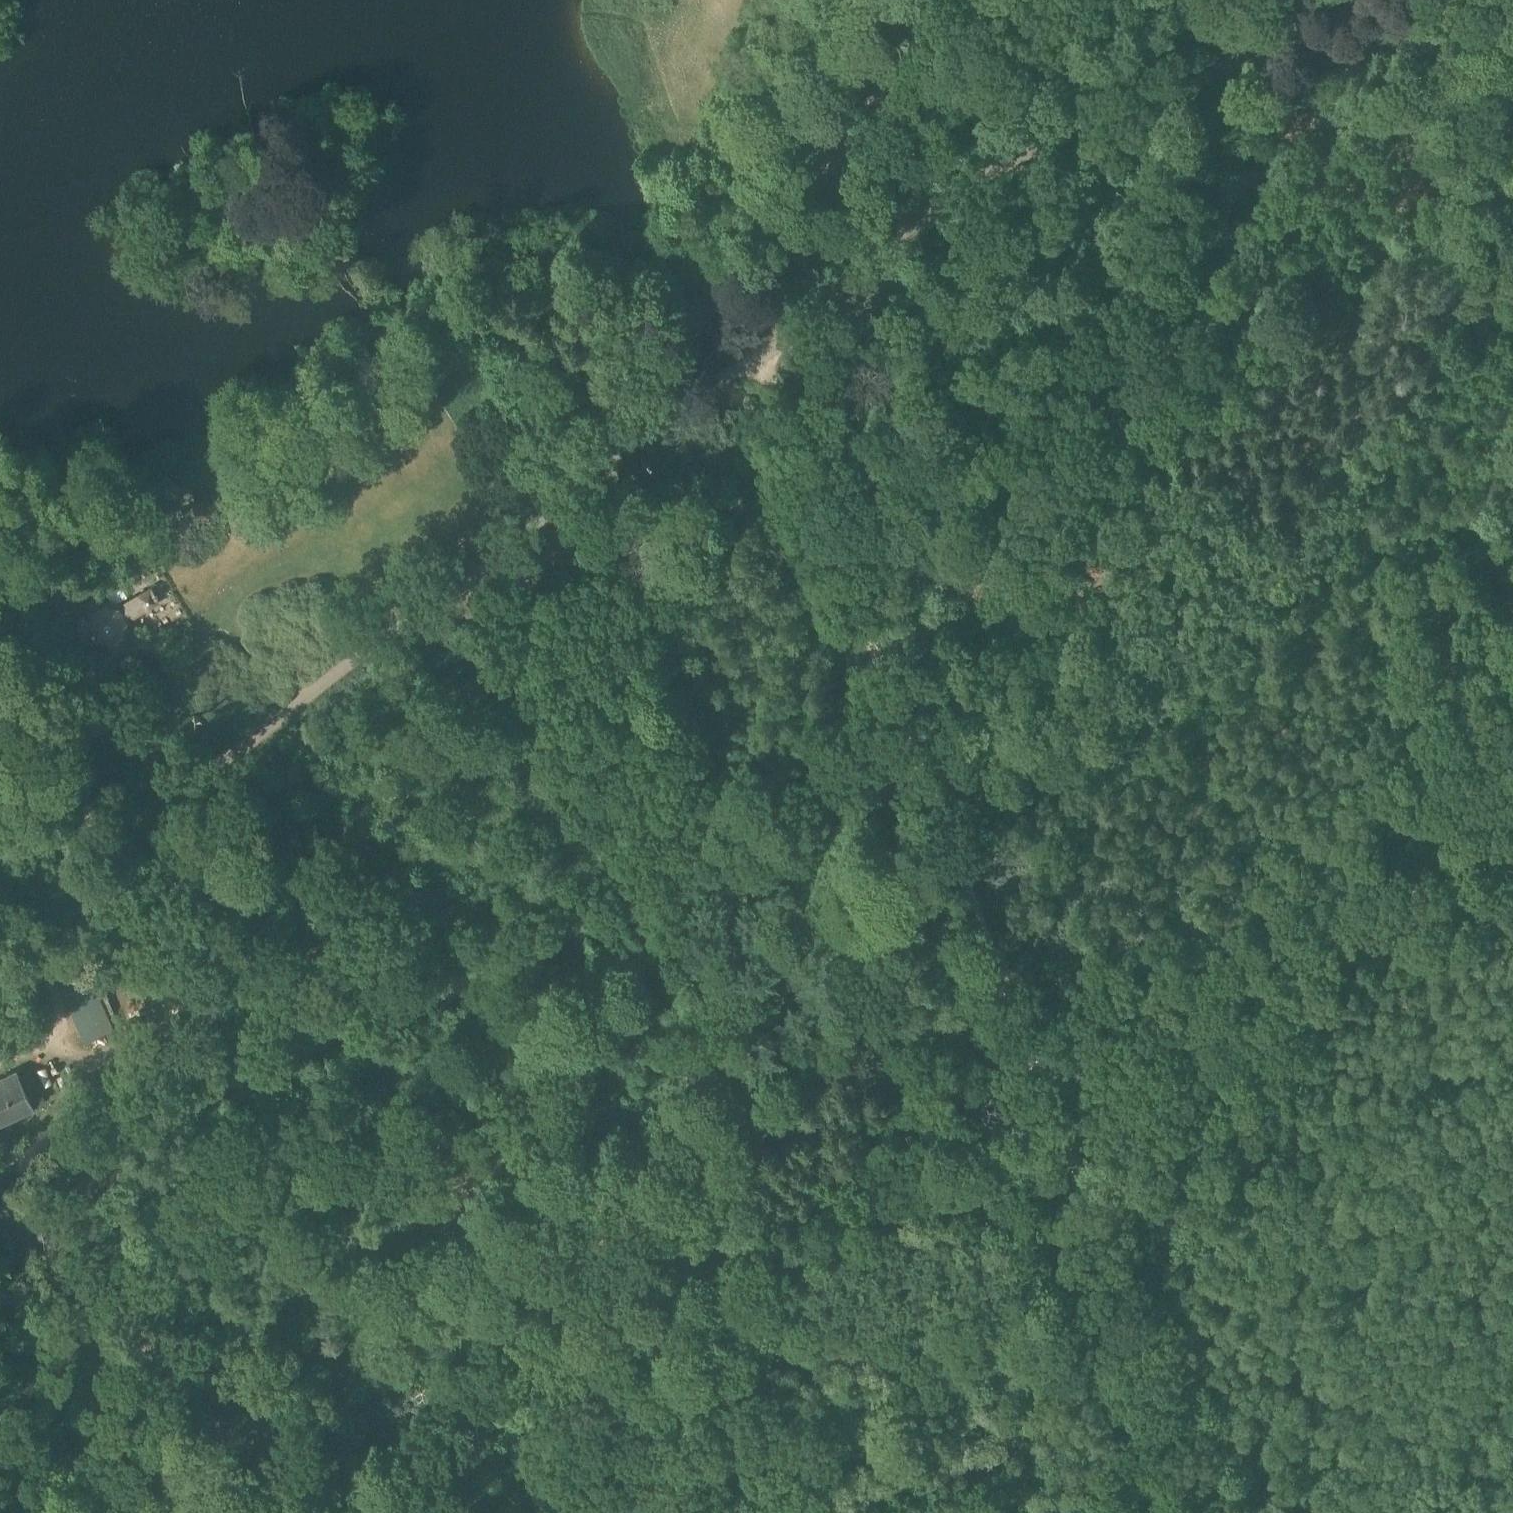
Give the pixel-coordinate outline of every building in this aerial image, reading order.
[(125,639),(131,619),(132,617),(135,617),(160,601),(151,586),(124,601),(124,603),(101,597),(99,594),(87,601),(91,607),(85,628),(80,631),(87,642),(92,639),(113,644),(115,648),(126,641),(125,639)] [(112,1027),(88,972),(62,983),(86,1038),(112,1027)] [(20,1076),(17,1070),(0,1078),(0,1123),(34,1107),(32,1101),(44,1096),(32,1071),(20,1076)]
